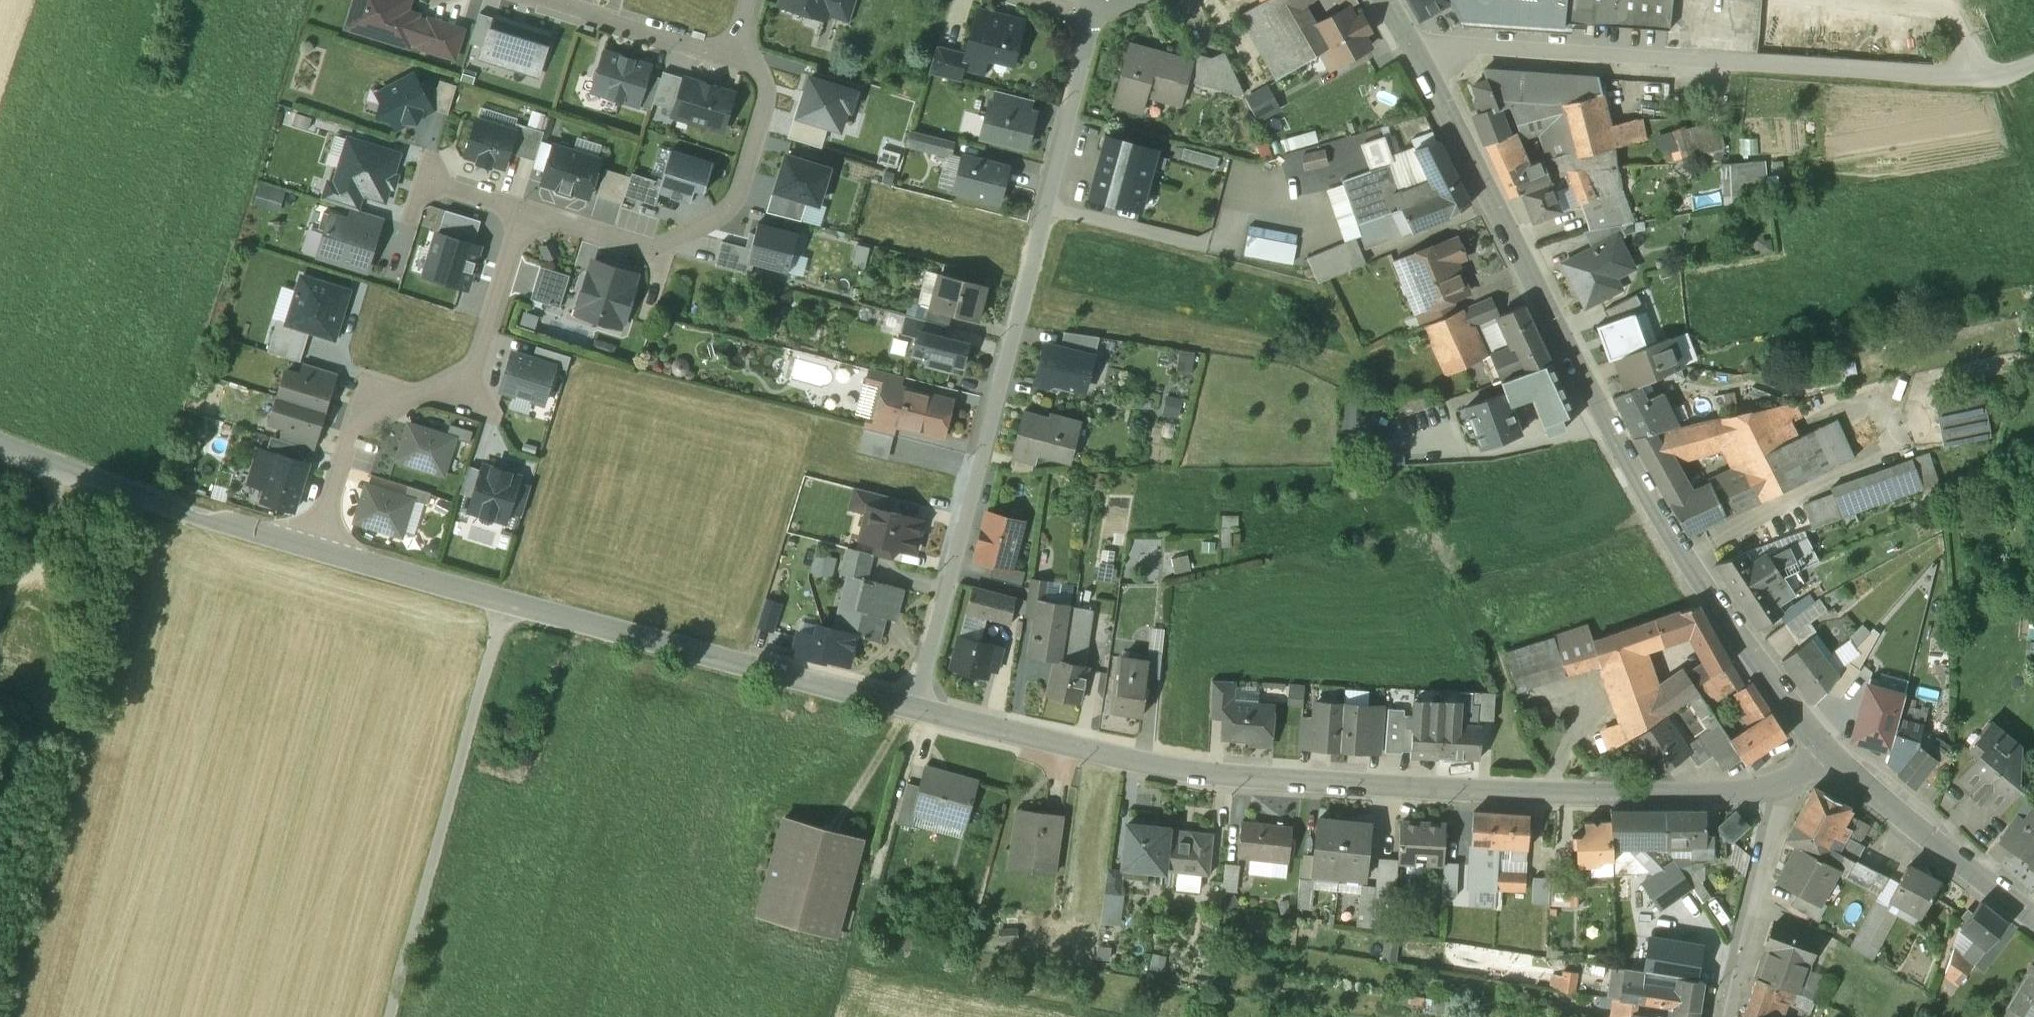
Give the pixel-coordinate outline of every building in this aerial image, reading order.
[(349,27),(408,45),(409,40),(423,44),(430,23),(416,19),(417,16),(405,12),(409,0),(357,0),(349,27)] [(781,5),(826,19),(827,16),(831,0),(782,0),(781,5)] [(827,16),(849,23),(857,0),(831,0),(827,16)] [(1263,2),(1240,14),(1277,79),(1322,53),(1329,48),(1317,27),(1316,26),(1303,5),(1302,5),(1299,0),(1262,0),(1263,2)] [(1420,20),(1450,2),(1449,0),(1409,0),(1420,20)] [(1450,2),(1460,20),(1564,27),(1564,22),(1566,0),(1449,0),(1450,2)] [(1564,22),(1669,30),(1672,0),(1566,0),(1564,22)] [(1348,9),(1316,26),(1317,27),(1329,48),(1322,53),(1331,69),(1369,48),(1362,35),(1370,31),(1362,17),(1355,21),(1348,9)] [(1026,22),(979,10),(968,53),(964,66),(966,67),(986,72),(991,53),(1016,60),(1026,22)] [(471,43),(486,48),(494,22),(495,18),(480,14),(471,43)] [(423,44),(422,46),(454,56),(461,31),(430,21),(430,23),(423,44)] [(483,58),(538,75),(551,34),(523,26),(521,30),(494,22),(486,48),(483,58)] [(968,53),(938,45),(929,73),(962,82),(966,67),(964,66),(968,53)] [(1190,62),(1131,45),(1114,103),(1140,111),(1145,94),(1180,104),(1187,78),(1192,63),(1190,62)] [(651,66),(605,51),(600,68),(595,71),(593,78),(595,83),(593,91),(639,105),(648,74),(651,66)] [(1212,58),(1193,52),(1190,62),(1192,63),(1187,78),(1204,83),(1212,58)] [(1224,52),(1212,58),(1204,83),(1243,94),(1224,52)] [(1499,71),(1486,76),(1487,80),(1473,85),(1479,100),(1474,101),(1479,115),(1474,117),(1486,147),(1509,136),(1499,109),(1509,105),(1523,99),(1513,72),(1501,77),(1499,71)] [(1581,77),(1513,72),(1523,99),(1509,105),(1519,132),(1560,121),(1555,104),(1585,98),(1581,77)] [(663,73),(654,103),(677,110),(686,80),(663,73)] [(414,74),(377,93),(382,102),(377,116),(391,120),(396,128),(433,109),(418,82),(414,74)] [(661,78),(648,74),(639,105),(652,109),(654,103),(661,78)] [(1599,78),(1581,77),(1585,98),(1602,94),(1599,78)] [(856,92),(811,78),(799,117),(829,126),(840,130),(847,108),(851,110),(856,92)] [(457,85),(440,80),(438,88),(418,82),(433,109),(448,114),(457,85)] [(675,115),(723,129),(733,95),(718,90),(719,87),(702,81),(701,85),(686,80),(677,110),(675,115)] [(1279,106),(1270,88),(1250,99),(1259,117),(1279,106)] [(1033,100),(999,91),(997,102),(1030,110),(1033,100)] [(1585,98),(1555,104),(1560,121),(1567,151),(1568,152),(1574,157),(1576,156),(1614,147),(1609,125),(1602,94),(1585,98)] [(997,102),(992,100),(987,118),(994,120),(990,139),(1010,144),(1012,147),(1021,150),(1024,147),(1028,148),(1032,130),(1028,129),(1033,111),(1030,110),(997,102)] [(546,128),(550,115),(535,110),(531,123),(546,128)] [(297,114),(294,125),(308,129),(311,119),(297,114)] [(789,137),(822,148),(829,126),(799,117),(796,116),(789,137)] [(437,133),(436,134),(434,119),(411,122),(414,148),(438,146),(437,133)] [(514,131),(477,119),(466,155),(479,159),(478,162),(491,166),(492,163),(505,167),(509,152),(516,131),(514,131)] [(1644,140),(1636,119),(1630,121),(1634,142),(1644,140)] [(1630,121),(1609,125),(1614,147),(1634,142),(1630,121)] [(544,132),(517,123),(514,131),(516,131),(509,152),(535,160),(544,132)] [(1670,134),(1675,157),(1700,151),(1695,129),(1670,134)] [(954,142),(925,134),(922,148),(950,155),(954,142)] [(1509,136),(1486,147),(1509,198),(1521,193),(1550,181),(1547,173),(1558,171),(1554,156),(1528,167),(1514,134),(1509,136)] [(349,137),(334,185),(362,194),(386,201),(401,153),(349,137)] [(1141,212),(1158,151),(1108,137),(1091,198),(1141,212)] [(1393,137),(1383,140),(1390,159),(1400,155),(1393,137)] [(600,153),(603,144),(581,138),(578,147),(600,153)] [(1383,139),(1362,147),(1371,171),(1389,165),(1390,159),(1383,140),(1383,139)] [(1740,155),(1757,154),(1757,139),(1739,140),(1740,155)] [(600,159),(572,150),(569,144),(561,142),(555,145),(554,145),(543,183),(557,187),(557,189),(573,194),(574,193),(588,197),(600,159)] [(1470,205),(1438,143),(1415,151),(1430,181),(1400,192),(1406,209),(1401,211),(1411,232),(1448,218),(1470,205)] [(1183,159),(1216,169),(1219,159),(1186,149),(1183,159)] [(715,163),(672,150),(662,183),(659,193),(692,203),(695,191),(706,194),(715,163)] [(1326,150),(1303,156),(1307,170),(1330,164),(1326,150)] [(1574,157),(1568,152),(1567,151),(1554,156),(1558,171),(1577,170),(1576,156),(1574,157)] [(1010,168),(963,155),(958,171),(966,173),(961,192),(1000,202),(1010,168)] [(829,169),(788,156),(777,192),(808,201),(819,204),(829,169)] [(1764,162),(1722,166),(1724,195),(1766,191),(1764,162)] [(1371,171),(1342,183),(1357,227),(1385,217),(1393,239),(1411,232),(1401,211),(1406,209),(1400,192),(1389,165),(1371,171)] [(1617,167),(1584,169),(1595,199),(1608,194),(1619,189),(1619,188),(1617,167)] [(606,169),(597,196),(623,203),(625,196),(631,177),(606,169)] [(1595,199),(1584,169),(1577,170),(1558,171),(1560,178),(1569,176),(1581,204),(1595,199)] [(659,193),(662,183),(632,174),(631,177),(625,196),(655,205),(659,193)] [(1550,181),(1521,193),(1533,223),(1562,211),(1550,181)] [(280,209),(285,191),(261,183),(254,203),(278,211),(279,207),(280,210),(280,209)] [(352,208),(357,209),(362,194),(334,185),(329,184),(325,199),(352,208)] [(1619,189),(1608,194),(1620,225),(1631,223),(1620,188),(1619,188),(1619,189)] [(768,212),(802,221),(808,201),(777,192),(774,190),(768,212)] [(1595,199),(1581,204),(1590,230),(1620,225),(1608,194),(1595,199)] [(357,209),(352,208),(348,219),(379,229),(375,241),(378,241),(385,218),(357,209)] [(324,212),(319,228),(326,231),(332,214),(324,212)] [(442,230),(477,241),(483,223),(447,212),(442,230)] [(348,219),(332,214),(326,231),(319,256),(366,271),(375,241),(379,229),(348,219)] [(752,249),(748,262),(755,263),(789,272),(799,233),(759,223),(752,249)] [(1620,225),(1584,232),(1592,249),(1617,236),(1619,240),(1626,236),(1620,225)] [(442,230),(440,230),(426,276),(465,288),(479,241),(477,241),(442,230)] [(1296,244),(1248,235),(1244,255),(1292,263),(1296,244)] [(1592,249),(1564,264),(1585,306),(1620,289),(1612,274),(1614,268),(1630,260),(1619,240),(1617,236),(1592,249)] [(1355,239),(1308,259),(1318,283),(1365,264),(1355,239)] [(1457,240),(1402,262),(1423,311),(1450,299),(1462,294),(1455,277),(1459,275),(1453,263),(1464,258),(1457,240)] [(723,242),(716,266),(752,275),(755,263),(748,262),(752,249),(723,242)] [(553,243),(542,248),(547,259),(558,254),(553,243)] [(867,268),(871,247),(859,244),(855,265),(867,268)] [(606,265),(597,266),(592,265),(577,313),(620,326),(622,321),(624,321),(635,287),(633,286),(635,279),(631,277),(624,271),(615,267),(606,265)] [(570,275),(541,267),(531,298),(560,307),(570,275)] [(986,285),(940,274),(931,308),(931,309),(953,314),(977,320),(986,285)] [(310,331),(335,338),(350,291),(302,277),(288,324),(310,331)] [(1605,312),(1608,323),(1634,313),(1645,310),(1637,294),(1605,312)] [(1491,297),(1462,309),(1470,329),(1478,325),(1498,317),(1498,316),(1499,315),(1491,297)] [(1423,311),(1417,313),(1422,326),(1425,325),(1455,312),(1450,299),(1423,311)] [(1552,363),(1525,305),(1499,315),(1498,316),(1498,317),(1511,346),(1517,344),(1528,372),(1552,363)] [(953,314),(931,309),(931,308),(925,306),(922,319),(944,325),(949,326),(953,314)] [(1455,312),(1425,325),(1434,345),(1447,375),(1481,360),(1483,359),(1483,358),(1491,355),(1478,325),(1470,329),(1462,309),(1455,312)] [(1615,358),(1646,347),(1634,313),(1608,323),(1595,328),(1608,361),(1615,358)] [(922,319),(907,315),(902,333),(917,337),(918,331),(941,336),(944,325),(922,319)] [(1511,346),(1498,317),(1478,325),(1491,355),(1483,358),(1483,359),(1481,360),(1491,385),(1502,381),(1528,372),(1517,344),(1511,346)] [(310,331),(288,324),(278,321),(269,351),(300,361),(310,331)] [(1422,326),(1407,333),(1415,353),(1434,345),(1425,325),(1422,326)] [(941,336),(918,331),(917,337),(912,354),(926,358),(925,364),(952,371),(953,365),(963,367),(969,344),(941,336)] [(1100,337),(1064,332),(1060,348),(1094,356),(1093,357),(1095,357),(1100,337)] [(1646,347),(1615,358),(1619,367),(1624,370),(1626,375),(1632,389),(1638,386),(1649,381),(1676,370),(1672,359),(1676,350),(1672,338),(1646,347)] [(1060,348),(1046,344),(1036,383),(1049,386),(1056,382),(1085,390),(1093,357),(1094,356),(1060,348)] [(538,347),(534,360),(555,367),(568,370),(572,357),(538,347)] [(502,391),(544,404),(555,367),(534,360),(513,354),(502,391)] [(336,372),(305,363),(301,375),(332,385),(336,372)] [(1528,372),(1502,381),(1506,393),(1509,401),(1537,391),(1540,398),(1545,411),(1571,401),(1552,363),(1528,372)] [(903,376),(872,368),(868,386),(881,390),(882,384),(900,388),(903,376)] [(301,375),(286,371),(278,396),(325,411),(333,385),(332,385),(301,375)] [(1626,375),(1614,380),(1620,395),(1632,389),(1626,375)] [(900,388),(882,384),(881,390),(875,415),(874,420),(894,425),(943,436),(951,400),(900,388)] [(1620,395),(1613,398),(1618,408),(1643,397),(1638,386),(1620,395)] [(1745,390),(1714,396),(1718,417),(1749,411),(1745,393),(1745,390)] [(1982,390),(1934,399),(1943,446),(1991,437),(1982,390)] [(1427,391),(1395,403),(1400,418),(1432,406),(1427,391)] [(1758,391),(1745,393),(1749,411),(1749,412),(1763,409),(1761,400),(1760,400),(1758,391)] [(1509,401),(1506,393),(1466,407),(1481,448),(1521,434),(1509,401)] [(1643,397),(1618,408),(1633,438),(1656,432),(1676,427),(1661,393),(1645,400),(1643,397)] [(325,411),(278,396),(271,422),(286,427),(316,436),(317,437),(325,411)] [(1571,401),(1545,411),(1550,424),(1576,413),(1571,401)] [(1795,402),(1780,405),(1790,423),(1801,417),(1795,402)] [(1780,405),(1764,409),(1775,430),(1790,423),(1780,405)] [(1749,412),(1721,418),(1734,446),(1746,470),(1754,486),(1756,485),(1793,466),(1782,444),(1798,437),(1790,423),(1775,430),(1764,409),(1763,409),(1749,412)] [(1049,419),(1024,412),(1012,455),(1033,460),(1036,452),(1069,461),(1079,422),(1050,414),(1049,419)] [(894,425),(874,420),(875,415),(870,414),(866,429),(892,435),(894,425)] [(1721,418),(1700,422),(1676,427),(1656,432),(1672,462),(1728,445),(1730,448),(1734,446),(1721,418)] [(1793,466),(1756,485),(1762,500),(1854,458),(1836,419),(1798,437),(1782,444),(1793,466)] [(447,436),(409,424),(398,460),(418,466),(420,468),(428,471),(430,469),(444,474),(455,438),(447,436)] [(473,431),(450,424),(447,436),(455,438),(470,443),(473,431)] [(316,436),(286,427),(282,439),(307,447),(312,449),(316,436)] [(892,435),(866,429),(860,452),(886,459),(892,435)] [(1633,438),(1632,438),(1654,478),(1675,467),(1672,462),(1656,432),(1633,438)] [(302,462),(307,447),(272,436),(268,451),(276,454),(302,462)] [(1393,442),(1372,444),(1374,466),(1395,466),(1393,442)] [(249,482),(266,488),(276,454),(268,451),(259,449),(258,452),(249,482)] [(1928,453),(1912,459),(1922,489),(1939,484),(1928,453)] [(262,501),(295,511),(309,464),(302,462),(276,454),(266,488),(262,501)] [(1033,460),(1012,455),(1008,472),(1030,471),(1033,460)] [(1912,459),(1830,489),(1832,494),(1841,518),(1922,489),(1912,459)] [(482,470),(469,466),(461,492),(474,497),(482,470)] [(511,472),(493,467),(493,469),(484,466),(482,470),(474,497),(470,510),(506,521),(509,511),(518,481),(519,477),(510,474),(511,472)] [(1675,467),(1654,478),(1688,534),(1725,517),(1716,503),(1729,497),(1724,480),(1690,495),(1675,467)] [(1754,486),(1746,470),(1724,480),(1729,497),(1733,495),(1740,511),(1762,500),(1756,485),(1754,486)] [(518,481),(509,511),(522,515),(532,485),(518,481)] [(405,497),(367,486),(356,521),(377,527),(378,530),(386,532),(388,531),(402,535),(413,500),(405,497)] [(431,493),(408,486),(405,497),(413,500),(428,504),(431,493)] [(889,497),(856,488),(852,507),(867,511),(869,505),(886,509),(889,497)] [(1832,494),(1819,499),(1828,522),(1841,518),(1832,494)] [(1729,497),(1716,503),(1725,517),(1740,511),(1733,495),(1729,497)] [(1819,499),(1805,505),(1813,528),(1828,522),(1819,499)] [(886,509),(869,505),(867,511),(864,523),(880,527),(875,543),(914,553),(923,520),(886,509)] [(1022,522),(989,513),(984,531),(983,531),(979,544),(980,544),(976,559),(994,564),(1010,568),(1010,567),(1022,522)] [(1807,538),(1769,556),(1782,577),(1818,561),(1807,538)] [(874,554),(848,548),(845,560),(870,566),(874,554)] [(817,552),(813,571),(835,576),(839,557),(817,552)] [(1768,555),(1751,566),(1743,554),(1716,563),(1742,603),(1766,588),(1782,577),(1769,556),(1768,555)] [(1173,558),(1176,572),(1193,569),(1190,555),(1173,558)] [(870,566),(845,560),(841,574),(848,575),(848,574),(867,579),(870,566)] [(1010,568),(994,564),(990,577),(1021,586),(1025,571),(1010,567),(1010,568)] [(867,579),(848,574),(848,575),(834,629),(856,634),(856,635),(880,641),(889,607),(899,609),(904,589),(867,579)] [(1048,581),(1030,579),(1029,588),(1046,591),(1048,581)] [(1815,602),(1800,580),(1789,588),(1797,600),(1804,610),(1805,609),(1815,602)] [(1015,598),(972,586),(966,611),(987,617),(1011,624),(1015,598)] [(1046,591),(1029,588),(1025,614),(1036,616),(1043,617),(1044,608),(1046,591)] [(1766,588),(1742,603),(1758,629),(1779,615),(1782,613),(1781,612),(1766,588)] [(1815,602),(1805,609),(1814,620),(1827,610),(1820,598),(1815,602)] [(781,605),(765,600),(758,625),(773,630),(779,609),(781,605)] [(1797,600),(1781,612),(1782,613),(1779,615),(1785,624),(1804,610),(1797,600)] [(1066,612),(1044,608),(1043,617),(1036,616),(1030,655),(1056,659),(1062,660),(1066,635),(1070,606),(1067,605),(1066,612)] [(1092,609),(1070,606),(1066,635),(1073,636),(1073,639),(1073,640),(1087,642),(1092,609)] [(1724,652),(1698,606),(1655,620),(1663,644),(1691,634),(1706,663),(1724,652)] [(1804,610),(1785,624),(1793,636),(1809,624),(1814,620),(1805,609),(1804,610)] [(987,617),(966,611),(960,635),(981,640),(987,617)] [(1655,620),(1633,628),(1642,652),(1663,644),(1655,620)] [(1809,624),(1793,636),(1800,647),(1809,640),(1817,634),(1809,624)] [(1865,624),(1851,636),(1859,645),(1873,633),(1865,624)] [(834,629),(822,626),(820,637),(799,632),(794,653),(825,661),(825,658),(849,664),(856,635),(856,634),(834,629)] [(1587,627),(1566,634),(1566,637),(1555,639),(1567,676),(1601,666),(1592,642),(1587,627)] [(1642,652),(1633,628),(1592,642),(1601,666),(1619,715),(1657,692),(1642,652)] [(960,635),(951,669),(987,679),(991,662),(998,664),(1002,646),(981,640),(960,635)] [(1073,636),(1066,635),(1062,660),(1066,661),(1068,653),(1071,654),(1073,640),(1073,639),(1073,636)] [(1554,638),(1506,653),(1518,691),(1567,676),(1555,639),(1554,638)] [(1087,642),(1073,640),(1071,654),(1080,656),(1078,664),(1084,665),(1087,642)] [(1800,647),(1782,660),(1791,673),(1818,652),(1809,640),(1800,647)] [(1851,640),(1828,657),(1831,662),(1837,658),(1842,667),(1861,655),(1851,640)] [(1928,666),(1946,666),(1946,641),(1929,640),(1928,666)] [(1162,653),(1147,651),(1146,659),(1148,659),(1146,676),(1159,677),(1162,653)] [(1706,663),(1686,676),(1685,675),(1657,692),(1619,715),(1621,722),(1628,739),(1688,700),(1699,693),(1696,687),(1711,676),(1712,677),(1721,670),(1730,663),(1724,652),(1706,663)] [(1818,652),(1791,673),(1815,703),(1829,688),(1837,678),(1818,652)] [(1071,654),(1068,653),(1066,661),(1062,660),(1056,659),(1047,695),(1079,703),(1088,666),(1084,665),(1078,664),(1080,656),(1071,654)] [(1146,659),(1121,656),(1114,711),(1142,715),(1145,697),(1143,696),(1146,676),(1148,659),(1146,659)] [(1773,714),(1737,660),(1731,665),(1730,663),(1721,670),(1737,694),(1738,694),(1748,706),(1747,707),(1758,724),(1773,714)] [(1837,678),(1829,688),(1840,697),(1859,670),(1849,663),(1842,668),(1844,669),(1837,678)] [(1721,670),(1712,677),(1711,676),(1696,687),(1699,693),(1708,706),(1737,694),(1721,670)] [(1234,681),(1212,680),(1210,716),(1224,717),(1225,701),(1233,702),(1234,681)] [(1889,751),(1904,691),(1866,681),(1851,741),(1889,751)] [(1303,704),(1305,686),(1294,685),(1291,702),(1303,704)] [(1472,692),(1461,691),(1460,703),(1461,703),(1460,714),(1472,715),(1472,705),(1471,705),(1472,692)] [(1472,705),(1472,715),(1460,714),(1460,724),(1478,725),(1479,720),(1482,720),(1482,712),(1479,712),(1480,705),(1480,703),(1481,703),(1482,692),(1472,692),(1471,705),(1472,705)] [(1495,693),(1482,692),(1481,703),(1480,703),(1480,705),(1479,712),(1482,712),(1482,720),(1494,721),(1495,693)] [(1708,706),(1699,693),(1688,700),(1708,731),(1720,723),(1708,706)] [(1233,702),(1225,701),(1224,717),(1222,739),(1258,742),(1258,745),(1269,746),(1272,704),(1233,702)] [(1443,703),(1414,702),(1413,715),(1411,746),(1411,755),(1439,757),(1441,723),(1442,723),(1443,703)] [(1371,708),(1315,703),(1314,720),(1312,746),(1368,751),(1370,726),(1371,708)] [(1460,703),(1443,703),(1442,723),(1441,723),(1439,757),(1441,757),(1443,760),(1451,760),(1454,757),(1479,759),(1481,725),(1478,725),(1460,724),(1460,714),(1461,703),(1460,703)] [(1921,711),(1903,706),(1900,718),(1923,725),(1926,718),(1928,710),(1922,708),(1921,711)] [(1384,709),(1371,708),(1370,726),(1382,727),(1384,709)] [(1405,710),(1388,709),(1387,730),(1403,731),(1403,746),(1411,746),(1413,715),(1404,715),(1405,710)] [(1732,741),(1731,742),(1740,756),(1745,764),(1787,736),(1773,714),(1758,724),(1732,741)] [(1923,725),(1900,718),(1886,762),(1886,763),(1915,787),(1922,778),(1936,760),(1927,754),(1917,745),(1923,725)] [(1947,726),(1926,718),(1923,725),(1917,745),(1927,754),(1938,738),(1940,738),(1947,726)] [(1314,720),(1302,719),(1300,745),(1312,746),(1314,720)] [(1666,720),(1634,740),(1657,774),(1688,754),(1684,747),(1666,720)] [(1621,722),(1605,729),(1613,749),(1628,739),(1621,722)] [(2020,748),(1989,722),(1979,735),(1984,739),(1973,752),(1976,755),(1957,778),(1973,792),(1969,797),(1978,805),(1982,800),(1998,813),(2019,788),(2009,779),(2018,769),(2020,748)] [(1708,731),(1702,735),(1715,755),(1724,768),(1740,756),(1731,742),(1732,741),(1720,723),(1708,731)] [(1382,727),(1370,726),(1368,751),(1380,752),(1382,727)] [(1403,731),(1387,730),(1385,752),(1402,753),(1403,746),(1403,731)] [(1715,755),(1702,735),(1684,747),(1688,754),(1697,767),(1715,755)] [(1940,738),(1938,738),(1927,754),(1936,760),(1941,753),(1944,756),(1952,746),(1940,738)] [(1936,760),(1922,778),(1938,789),(1949,759),(1944,756),(1941,753),(1936,760)] [(975,782),(925,767),(920,785),(913,810),(915,811),(963,824),(975,782)] [(907,782),(896,822),(911,826),(915,811),(913,810),(920,785),(907,782)] [(1849,807),(1814,788),(1786,839),(1798,847),(1831,865),(1837,853),(1827,848),(1833,837),(1844,843),(1844,842),(1849,834),(1856,819),(1846,813),(1849,807)] [(1061,814),(1016,809),(1009,868),(1054,873),(1061,814)] [(2025,823),(2025,824),(2010,848),(2009,849),(2028,862),(2033,854),(2033,809),(2025,823)] [(1638,811),(1611,812),(1611,820),(1613,846),(1614,846),(1629,847),(1639,846),(1638,811)] [(1665,811),(1638,811),(1639,846),(1665,846),(1665,811)] [(1706,811),(1665,811),(1665,846),(1691,846),(1705,846),(1706,840),(1706,811)] [(1748,824),(1737,813),(1738,812),(1736,811),(1735,812),(1720,826),(1719,827),(1719,833),(1719,834),(1719,835),(1720,835),(1724,839),(1724,840),(1725,840),(1726,840),(1732,840),(1732,841),(1734,840),(1733,840),(1749,826),(1750,825),(1749,824),(1748,824)] [(1502,813),(1474,812),(1472,845),(1473,845),(1499,846),(1502,813)] [(1529,815),(1502,813),(1499,846),(1516,847),(1527,848),(1529,815)] [(863,839),(785,817),(758,914),(836,936),(863,839)] [(2014,817),(1999,840),(2010,848),(2025,824),(2025,823),(2014,817)] [(1344,821),(1319,818),(1313,874),(1338,876),(1344,821)] [(1868,825),(1856,819),(1849,834),(1861,840),(1868,825)] [(1593,821),(1584,822),(1585,831),(1581,836),(1572,836),(1573,848),(1577,848),(1578,868),(1596,867),(1596,862),(1613,861),(1613,846),(1611,820),(1600,821),(1597,825),(1593,821)] [(1293,826),(1242,821),(1238,857),(1289,862),(1293,826)] [(1370,824),(1344,821),(1338,876),(1364,879),(1370,824)] [(1446,826),(1400,823),(1398,860),(1443,863),(1446,826)] [(1167,828),(1130,824),(1126,865),(1164,870),(1167,839),(1167,828)] [(1215,834),(1193,831),(1192,841),(1167,839),(1164,870),(1178,871),(1202,874),(1210,874),(1215,834)] [(1844,842),(1844,843),(1833,837),(1827,848),(1837,853),(1855,863),(1856,861),(1857,862),(1855,850),(1858,845),(1844,842)] [(1724,839),(1706,840),(1705,846),(1691,846),(1691,857),(1725,856),(1725,840),(1724,840),(1724,839)] [(1499,846),(1473,845),(1470,870),(1498,871),(1499,846)] [(1629,847),(1614,846),(1616,877),(1652,873),(1629,847)] [(1527,848),(1516,847),(1516,855),(1527,855),(1527,848)] [(1831,865),(1798,847),(1779,881),(1798,892),(1815,901),(1816,900),(1834,867),(1831,865)] [(1855,863),(1837,853),(1831,865),(1834,867),(1838,869),(1836,873),(1847,879),(1855,863)] [(1707,900),(1679,856),(1674,859),(1675,861),(1692,888),(1702,903),(1707,900)] [(1393,859),(1378,858),(1375,886),(1375,891),(1395,892),(1398,867),(1393,867),(1393,859)] [(1455,859),(1445,859),(1443,879),(1454,880),(1455,859)] [(1676,864),(1675,861),(1655,875),(1672,901),(1681,896),(1692,888),(1676,864)] [(1855,863),(1847,879),(1857,883),(1865,866),(1857,862),(1856,861),(1855,863)] [(1240,865),(1226,863),(1223,889),(1237,890),(1240,865)] [(1876,872),(1865,866),(1857,883),(1868,889),(1876,872)] [(1126,869),(1109,867),(1106,890),(1123,892),(1126,869)] [(1939,882),(1921,873),(1920,875),(1908,868),(1890,901),(1920,917),(1939,882)] [(1498,871),(1470,870),(1469,886),(1479,887),(1497,888),(1498,871)] [(1202,874),(1178,871),(1176,890),(1200,892),(1202,874)] [(1526,873),(1498,871),(1497,888),(1525,889),(1526,873)] [(1887,878),(1876,872),(1868,889),(1867,890),(1877,895),(1887,878)] [(1662,907),(1672,901),(1655,875),(1645,881),(1662,907)] [(1578,892),(1565,891),(1566,878),(1550,877),(1548,905),(1577,907),(1578,892)] [(1315,880),(1300,878),(1297,906),(1312,907),(1315,880)] [(1375,886),(1360,885),(1358,912),(1372,914),(1375,891),(1375,886)] [(1497,888),(1479,887),(1478,908),(1496,909),(1497,888)] [(1815,901),(1798,892),(1791,906),(1817,921),(1826,905),(1816,900),(1815,901)] [(1875,900),(1856,935),(1870,943),(1889,907),(1875,900)] [(2007,922),(1981,902),(1973,912),(1969,908),(1961,918),(1966,921),(1960,928),(1975,940),(1962,957),(1973,965),(2007,922)] [(1795,929),(1775,922),(1767,947),(1768,947),(1757,978),(1783,987),(1782,988),(1791,991),(1791,990),(1798,993),(1809,960),(1804,958),(1810,940),(1793,934),(1795,929)] [(1695,980),(1702,947),(1650,938),(1644,972),(1679,977),(1695,980)] [(1028,941),(1013,942),(1014,953),(1029,952),(1028,941)] [(1384,963),(1397,965),(1400,946),(1387,944),(1384,963)] [(1962,957),(1952,949),(1945,973),(1958,984),(1973,965),(1962,957)] [(2026,975),(2033,981),(2033,961),(2026,975)] [(1644,972),(1615,967),(1611,990),(1591,985),(1589,994),(1616,998),(1622,999),(1637,1001),(1643,983),(1644,972)] [(1679,977),(1644,972),(1643,983),(1677,989),(1679,977)] [(1577,992),(1579,974),(1566,973),(1566,978),(1553,976),(1551,989),(1577,992)] [(2026,975),(2015,992),(2025,998),(2033,1003),(2033,981),(2026,975)] [(1703,981),(1679,977),(1677,989),(1643,983),(1637,1001),(1674,1007),(1674,1006),(1699,1011),(1703,981)] [(1757,978),(1744,1016),(1782,1016),(1791,991),(1782,988),(1783,987),(1757,978)] [(2015,992),(2006,1007),(2016,1013),(2025,998),(2015,992)] [(1622,999),(1616,998),(1614,1008),(1620,1009),(1619,1016),(1630,1016),(1634,1016),(1637,1001),(1622,999)] [(1674,1006),(1674,1007),(1672,1016),(1698,1016),(1699,1011),(1674,1006)]
